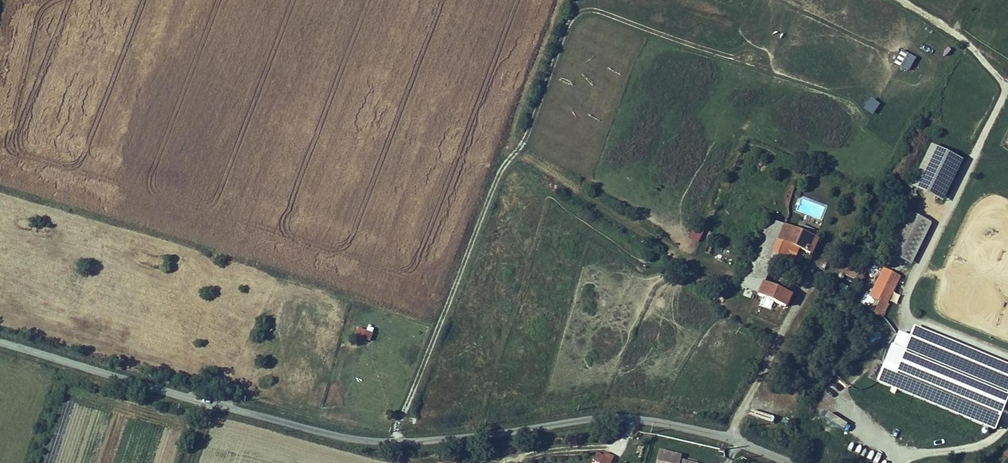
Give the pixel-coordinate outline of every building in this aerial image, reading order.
[(893,64),(908,71),(915,57),(900,50),(893,64)] [(869,97),(861,109),(872,115),(879,104),(869,97)] [(968,156),(937,140),(916,180),(947,196),(968,156)] [(935,218),(911,205),(890,245),(910,256),(914,258),(935,218)] [(811,247),(818,233),(784,217),(768,210),(738,276),(772,292),(787,299),(792,288),(767,277),(780,249),(795,255),(801,242),(811,247)] [(699,242),(703,231),(693,228),(690,238),(699,242)] [(884,295),(879,307),(887,311),(893,298),(890,296),(903,270),(886,263),(873,291),(884,295)] [(367,326),(362,338),(370,340),(374,328),(367,326)] [(916,333),(915,335),(998,367),(1007,370),(1007,359),(918,326),(916,333)] [(900,340),(911,344),(914,337),(915,335),(916,333),(904,328),(900,340)] [(915,335),(914,337),(995,374),(998,367),(915,335)] [(995,374),(914,337),(898,381),(980,412),(995,374)] [(911,344),(900,340),(886,377),(898,381),(911,344)] [(998,367),(995,374),(980,412),(1003,421),(1007,409),(1007,370),(998,367)] [(612,454),(603,450),(597,462),(608,462),(612,454)] [(698,462),(681,460),(682,453),(657,450),(655,462),(698,462)]
